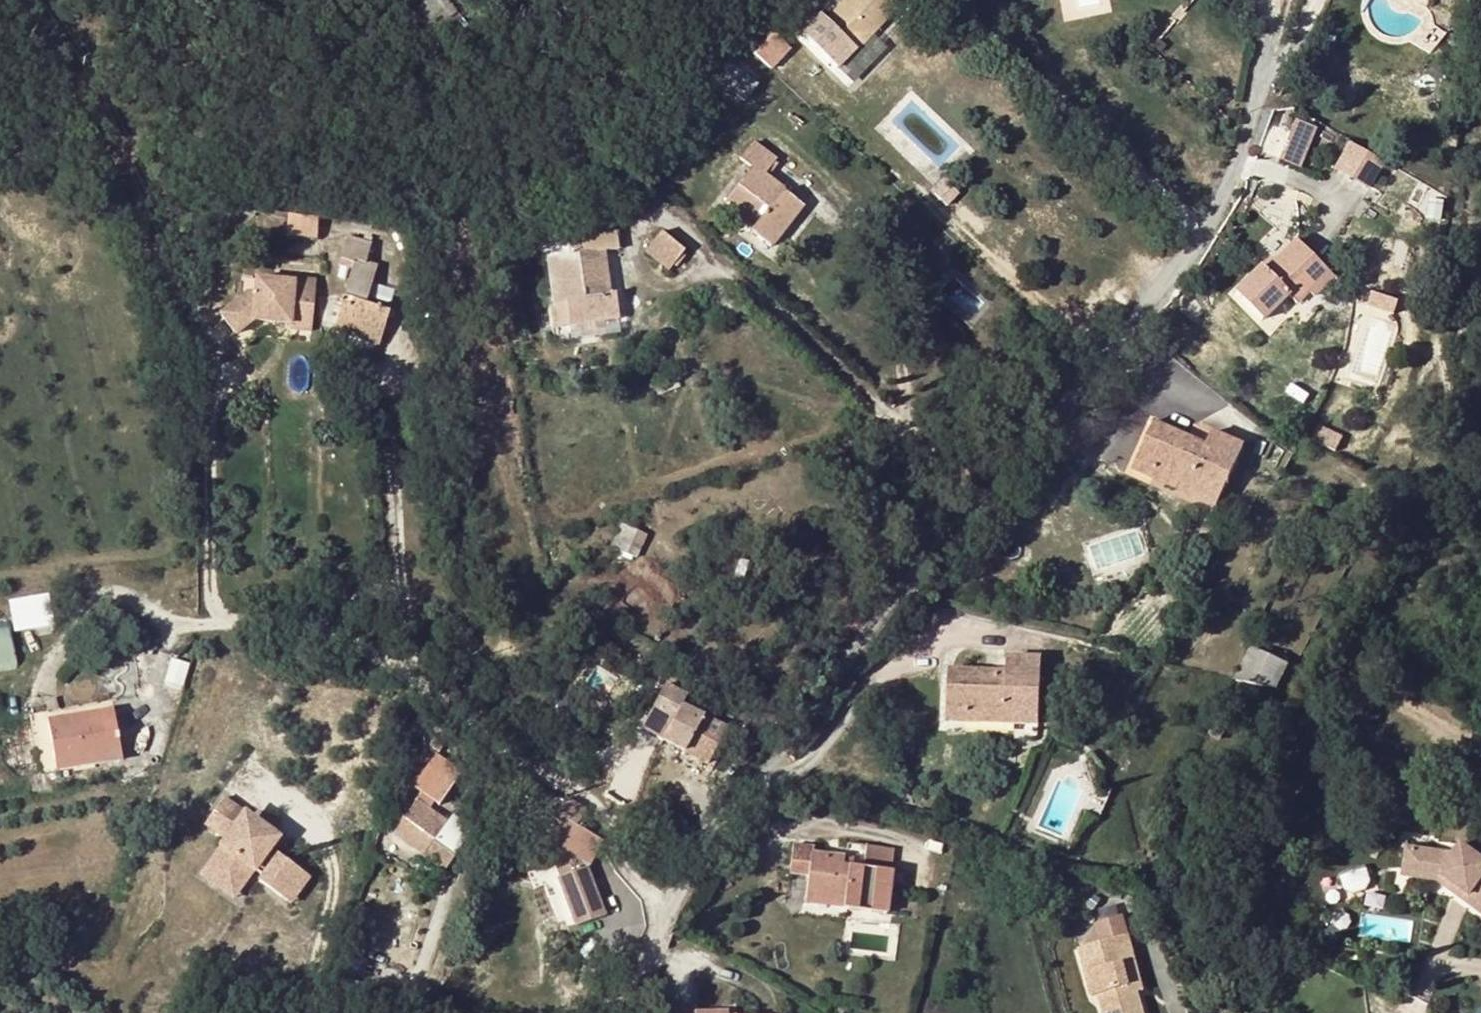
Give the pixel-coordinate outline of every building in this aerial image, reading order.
[(804,36),(839,70),(857,50),(859,52),(901,8),(892,0),(848,0),(827,22),(822,17),(804,36)] [(739,39),(769,70),(791,49),(760,18),(739,39)] [(751,68),(729,42),(714,54),(735,80),(751,68)] [(1294,118),(1278,157),(1299,165),(1315,126),(1294,118)] [(769,246),(801,204),(764,176),(778,158),(750,138),(736,156),(746,164),(715,205),(769,246)] [(1332,169),(1369,185),(1381,158),(1344,142),(1332,169)] [(958,193),(946,181),(934,193),(947,205),(958,193)] [(318,217),(288,216),(287,236),(317,238),(318,217)] [(541,255),(548,326),(611,320),(605,250),(616,249),(614,229),(574,233),(576,252),(541,255)] [(667,271),(684,251),(658,229),(641,249),(667,271)] [(371,243),(347,238),(343,259),(356,263),(354,268),(340,325),(387,334),(392,313),(371,308),(372,302),(380,264),(368,262),(371,243)] [(1290,295),(1298,305),(1309,294),(1329,275),(1295,241),(1265,271),(1261,266),(1235,292),(1263,321),(1290,295)] [(356,263),(343,259),(341,264),(354,268),(356,263)] [(1309,294),(1315,299),(1334,280),(1329,275),(1309,294)] [(236,334),(252,321),(274,323),(275,313),(290,314),(289,324),(289,329),(311,331),(315,281),(293,279),(293,282),(256,279),(254,294),(247,294),(221,315),(236,334)] [(1373,296),(1369,309),(1395,317),(1399,303),(1373,296)] [(393,307),(372,302),(371,308),(392,313),(393,307)] [(290,314),(275,313),(274,323),(289,324),(290,314)] [(387,334),(340,325),(339,331),(386,341),(387,334)] [(1205,489),(1201,499),(1216,506),(1242,448),(1213,435),(1208,447),(1155,424),(1135,469),(1155,479),(1160,468),(1205,489)] [(1160,468),(1155,479),(1201,499),(1205,489),(1160,468)] [(612,549),(637,556),(644,532),(619,525),(612,549)] [(1138,563),(1140,569),(1151,565),(1150,560),(1138,563)] [(9,630),(50,625),(46,593),(4,598),(9,630)] [(12,668),(9,625),(0,626),(0,669),(12,668)] [(1250,649),(1235,681),(1274,695),(1288,668),(1250,649)] [(1019,716),(1019,727),(1038,728),(1040,659),(1007,658),(1007,672),(949,671),(947,725),(968,726),(968,714),(1019,716)] [(1265,713),(1274,695),(1235,681),(1229,695),(1265,713)] [(663,743),(682,710),(661,699),(643,733),(663,743)] [(113,710),(81,715),(83,722),(115,716),(113,710)] [(685,755),(704,721),(682,710),(663,743),(685,755)] [(968,714),(968,726),(1019,727),(1019,716),(968,714)] [(123,758),(115,716),(83,722),(81,715),(48,721),(57,770),(123,758)] [(709,768),(728,733),(704,721),(685,755),(709,768)] [(893,761),(897,770),(906,767),(903,758),(893,761)] [(210,862),(242,885),(254,868),(263,874),(259,879),(282,896),(291,884),(299,890),(309,876),(267,845),(267,842),(267,839),(266,837),(264,834),(261,832),(259,830),(256,829),(252,828),(249,829),(240,822),(245,813),(223,798),(205,824),(227,839),(210,862)] [(583,811),(569,801),(553,825),(549,821),(538,834),(550,844),(539,857),(557,872),(562,876),(560,878),(577,926),(606,916),(589,867),(586,868),(581,867),(575,863),(579,857),(585,861),(597,843),(586,836),(573,827),(583,811)] [(440,833),(415,816),(403,834),(429,850),(440,833)] [(789,874),(808,876),(805,897),(843,901),(842,908),(885,914),(891,873),(886,872),(862,868),(865,847),(847,845),(844,859),(811,854),(812,849),(793,846),(789,874)] [(886,872),(889,851),(865,847),(862,868),(886,872)] [(1480,911),(1480,866),(1456,848),(1449,858),(1403,853),(1400,881),(1431,884),(1435,878),(1455,893),(1459,888),(1466,893),(1462,898),(1480,911)] [(557,872),(539,857),(526,864),(553,876),(557,872)] [(210,862),(202,875),(233,898),(242,885),(210,862)] [(664,870),(659,877),(666,881),(670,874),(664,870)] [(299,890),(291,884),(282,896),(290,902),(299,890)] [(805,897),(804,903),(842,908),(843,901),(805,897)] [(1367,913),(1364,931),(1409,939),(1411,927),(1403,926),(1404,919),(1367,913)] [(1128,932),(1079,945),(1091,992),(1098,991),(1104,1012),(1143,1012),(1137,988),(1130,990),(1122,960),(1135,957),(1128,932)] [(1137,988),(1143,987),(1135,957),(1122,960),(1130,990),(1137,988)]
